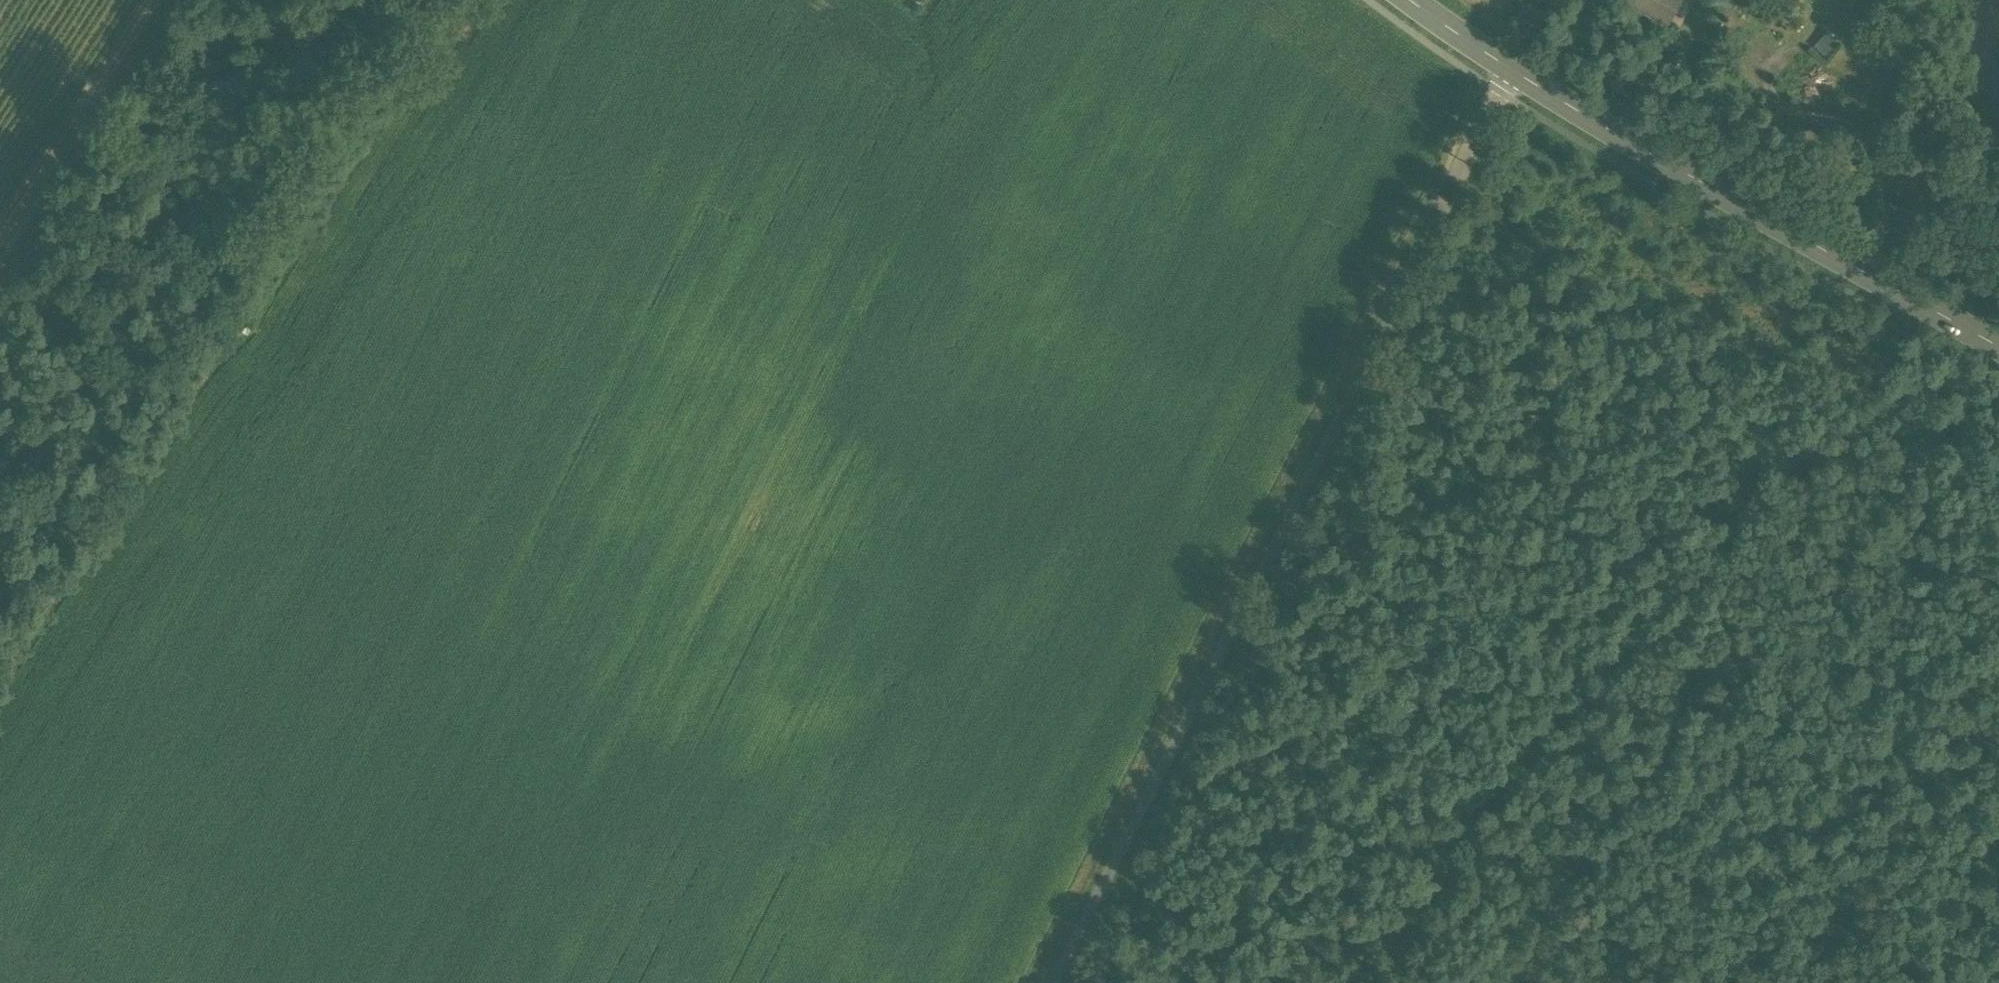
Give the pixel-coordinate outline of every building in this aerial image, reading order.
[(1622,1),(1663,24),(1677,0),(1622,0),(1622,1)] [(1816,45),(1829,56),(1842,42),(1829,31),(1816,45)]
